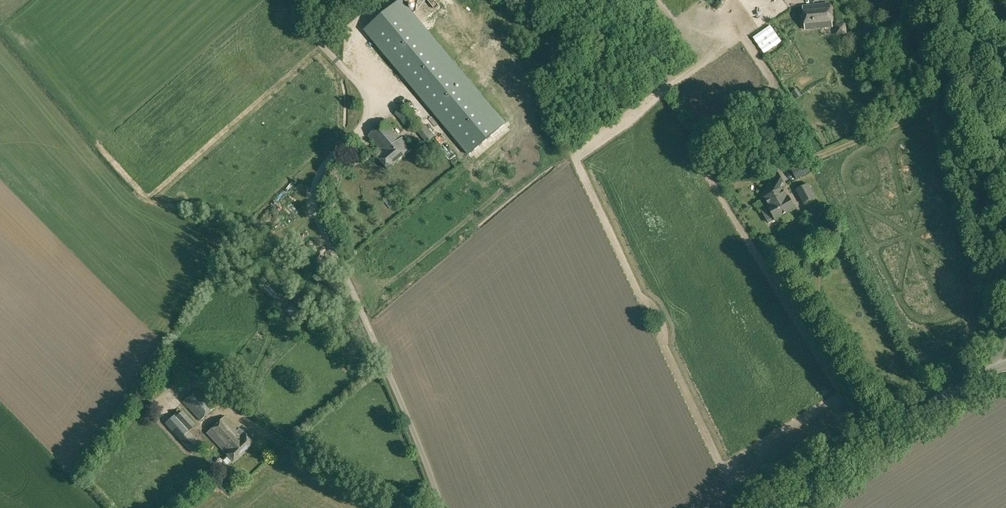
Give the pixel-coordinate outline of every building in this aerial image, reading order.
[(802,5),(804,27),(832,25),(829,2),(802,5)] [(399,5),(364,34),(468,155),(504,126),(399,5)] [(797,89),(791,92),(796,99),(801,96),(797,89)] [(400,103),(404,100),(399,93),(395,96),(400,103)] [(377,158),(387,169),(411,149),(401,137),(400,138),(385,121),(367,136),(382,153),(377,158)] [(435,136),(429,129),(426,125),(425,126),(424,125),(416,131),(426,143),(433,138),(435,136)] [(405,136),(411,141),(416,135),(410,130),(405,136)] [(796,179),(807,174),(810,172),(806,164),(805,162),(791,169),(796,179)] [(772,171),(757,202),(781,188),(782,187),(772,171)] [(794,188),(802,200),(813,193),(806,180),(794,188)] [(762,211),(769,224),(795,208),(787,195),(786,196),(781,188),(765,197),(771,206),(762,211)] [(260,219),(273,227),(280,218),(267,210),(260,219)] [(182,402),(200,421),(214,408),(196,389),(182,402)] [(164,424),(192,453),(201,444),(189,431),(195,425),(182,411),(176,416),(175,414),(164,424)] [(227,455),(233,461),(253,443),(240,429),(238,431),(225,417),(207,433),(227,454),(227,455)] [(201,435),(210,425),(203,419),(194,429),(201,435)]
